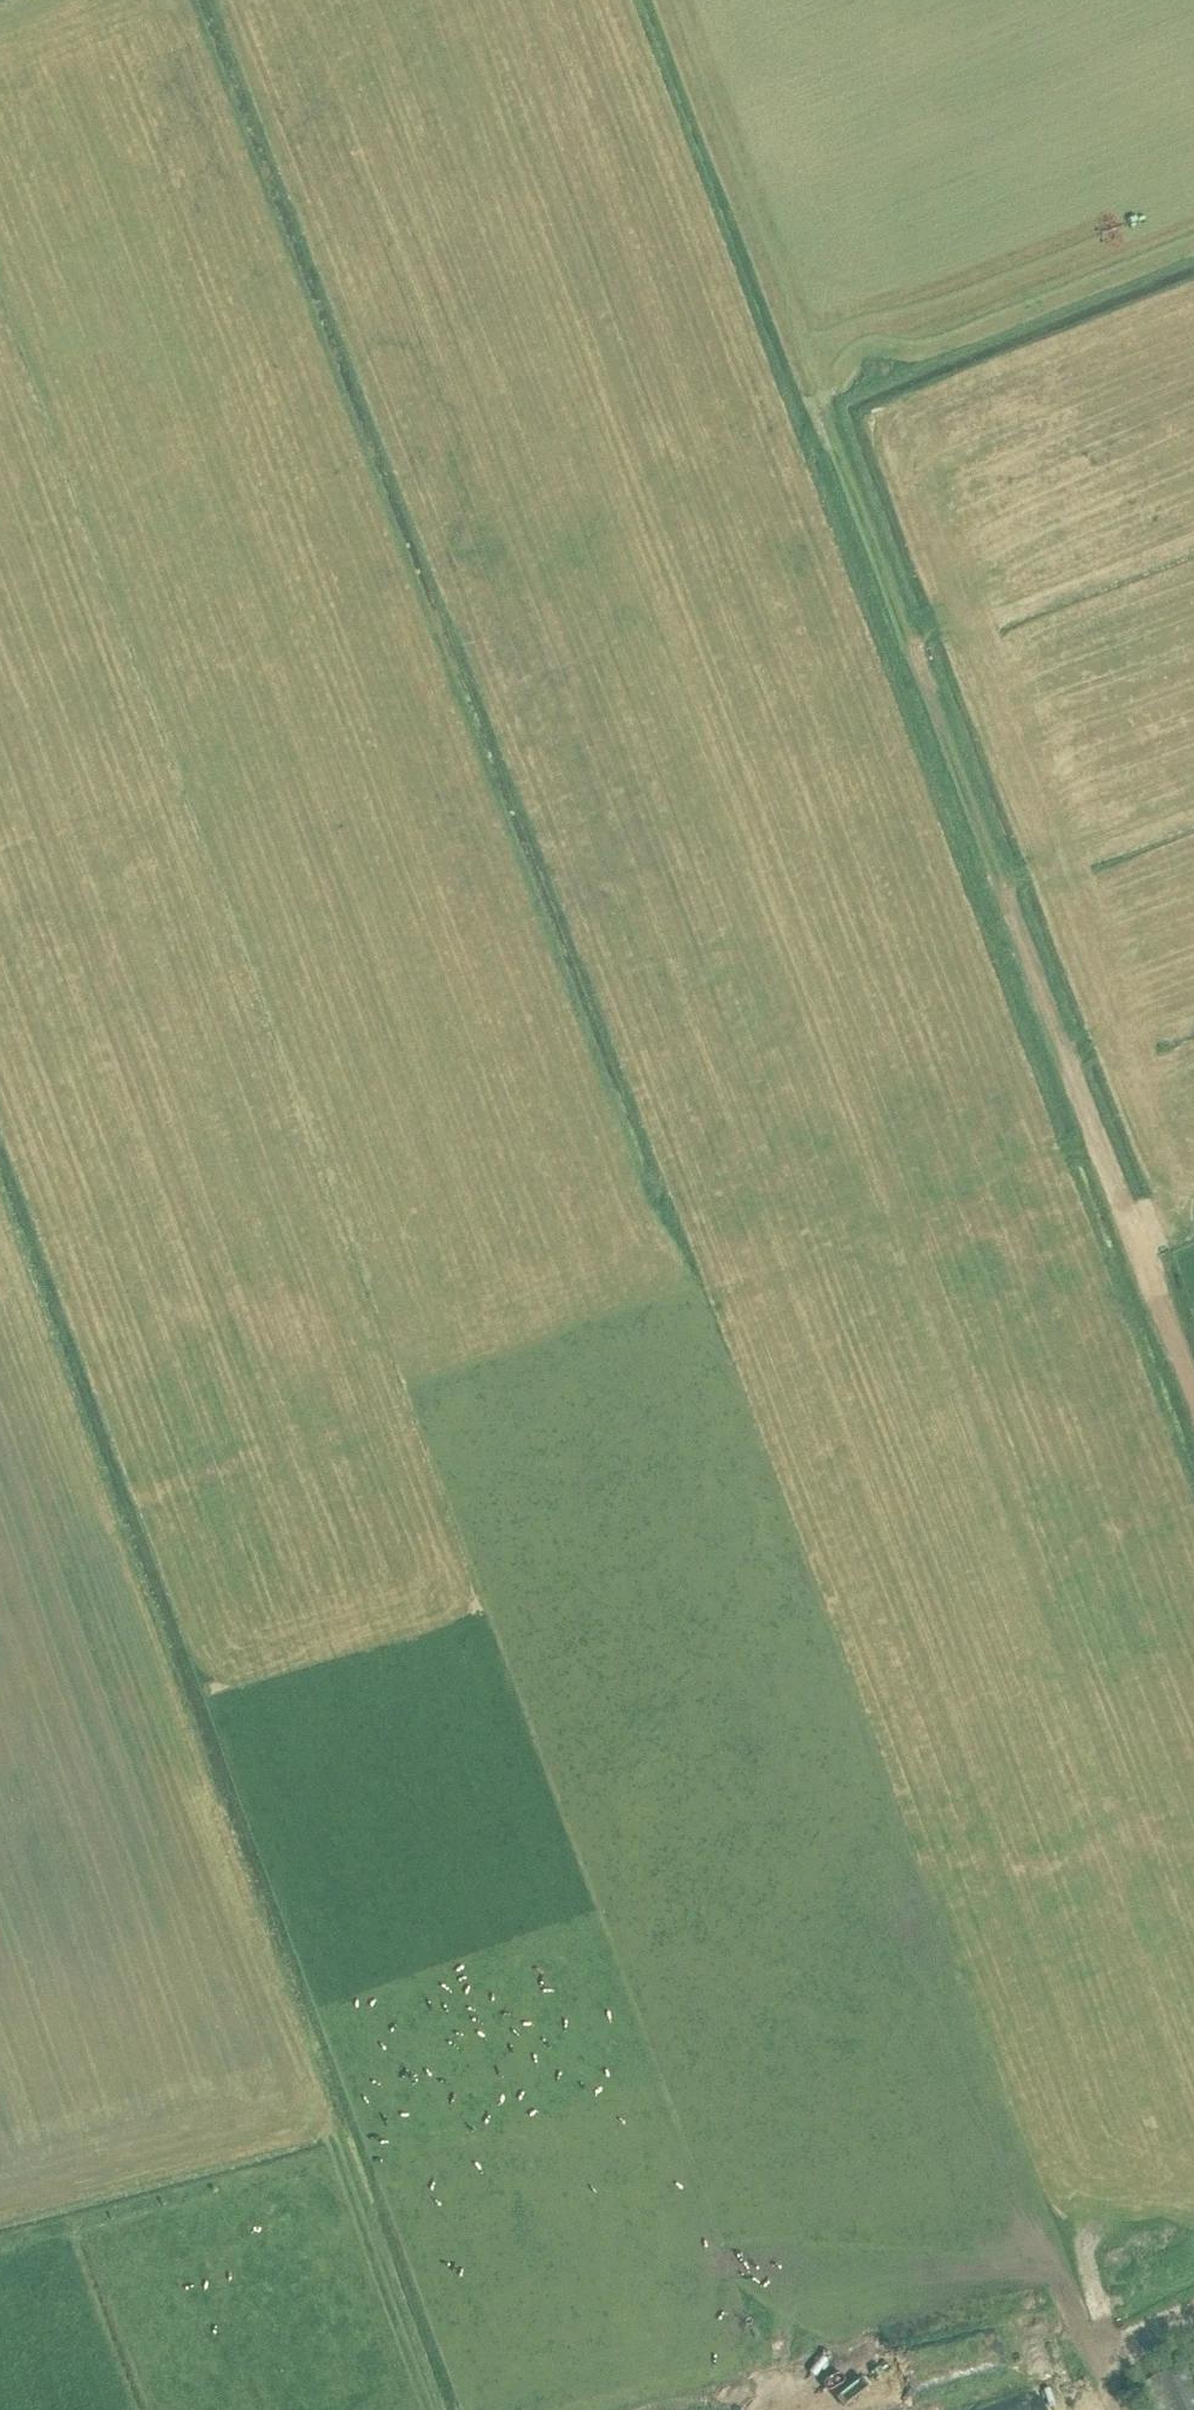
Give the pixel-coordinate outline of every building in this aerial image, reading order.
[(1139,2409),(1164,2409),(1160,2401),(1139,2409)]
